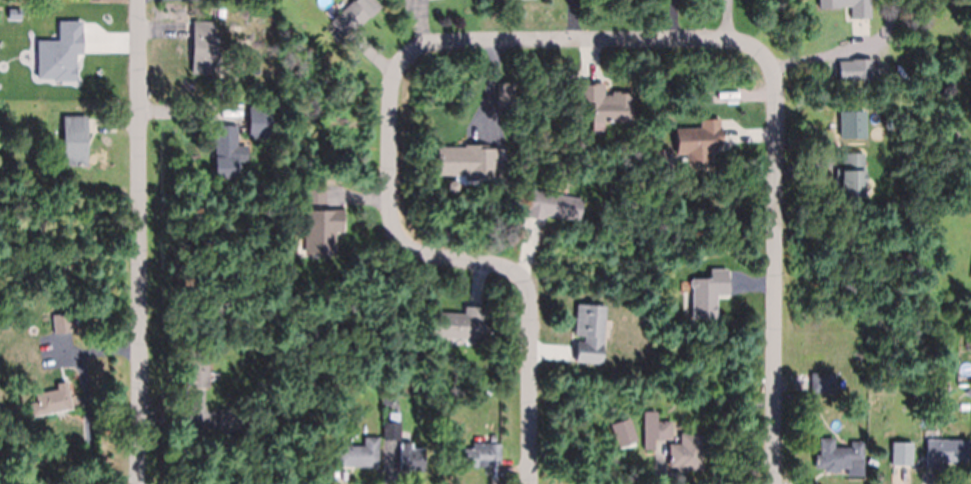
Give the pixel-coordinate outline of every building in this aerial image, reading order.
[(374,0),(354,0),(328,26),(345,44),(381,7),(374,0)] [(818,8),(818,0),(869,0),(870,17),(850,18),(849,6),(838,7),(818,8)] [(192,22),(193,19),(215,20),(214,37),(217,37),(216,58),(213,58),(213,75),(191,74),(192,38),(192,22)] [(926,70),(926,60),(936,60),(937,70),(926,70)] [(839,61),(839,84),(872,84),(872,61),(839,61)] [(499,98),(512,98),(512,85),(499,85),(499,98)] [(604,86),(577,85),(577,104),(593,104),(593,124),(633,124),(633,96),(604,95),(604,86)] [(250,105),(271,106),(270,138),(265,138),(256,130),(248,130),(248,125),(248,105),(250,105)] [(87,118),(87,131),(87,165),(63,165),(63,115),(87,115),(87,118)] [(687,165),(712,164),(712,154),(722,153),(721,121),(700,121),(700,129),(677,129),(678,156),(687,155),(687,165)] [(220,125),(237,125),(237,156),(237,177),(214,177),(214,125),(220,125)] [(438,178),(500,179),(500,148),(439,147),(438,178)] [(841,154),(841,198),(866,198),(866,154),(841,154)] [(325,205),(325,186),(303,186),(303,205),(325,205)] [(583,199),(530,191),(526,216),(580,224),(583,199)] [(344,233),(344,211),(303,211),(303,256),(336,256),(336,233),(344,233)] [(692,321),(717,321),(718,296),(729,296),(729,270),(711,270),(711,280),(692,280),(692,321)] [(606,306),(577,305),(576,338),(577,338),(576,363),(604,364),(606,306)] [(462,313),(481,314),(484,314),(483,338),(428,336),(429,312),(462,313)] [(54,333),(52,315),(69,313),(71,331),(54,333)] [(923,373),(922,366),(931,365),(932,371),(923,373)] [(810,389),(811,374),(811,372),(834,373),(834,374),(837,374),(837,381),(834,380),(834,385),(837,385),(837,391),(834,391),(834,393),(810,392),(810,389)] [(69,409),(52,412),(30,416),(28,403),(36,402),(34,393),(57,389),(56,386),(61,385),(61,388),(66,387),(70,408),(69,409)] [(656,412),(656,420),(672,420),(672,439),(669,439),(658,439),(654,439),(654,449),(654,450),(644,450),(644,411),(653,411),(656,411),(656,412)] [(398,421),(388,420),(389,412),(398,412),(398,421)] [(384,439),(383,439),(383,421),(400,422),(400,440),(398,440),(384,439)] [(346,466),(338,466),(336,466),(336,445),(363,445),(363,436),(378,436),(378,466),(346,466)] [(847,476),(847,468),(839,468),(839,471),(824,471),(824,468),(815,468),(815,454),(819,454),(819,437),(834,437),(834,446),(850,446),(850,441),(863,441),(863,476),(847,476)] [(940,466),(940,467),(929,467),(925,467),(926,438),(968,439),(968,461),(941,461),(940,466)] [(501,461),(501,463),(491,463),(491,466),(455,466),(455,448),(473,448),(473,442),(483,442),(483,443),(489,443),(501,443),(501,461)] [(911,465),(892,465),(891,465),(891,442),(912,442),(912,465),(911,465)] [(669,464),(669,443),(676,443),(702,443),(702,469),(676,469),(676,467),(669,467),(669,464)] [(402,444),(402,474),(426,474),(426,449),(413,449),(413,444),(402,444)]
